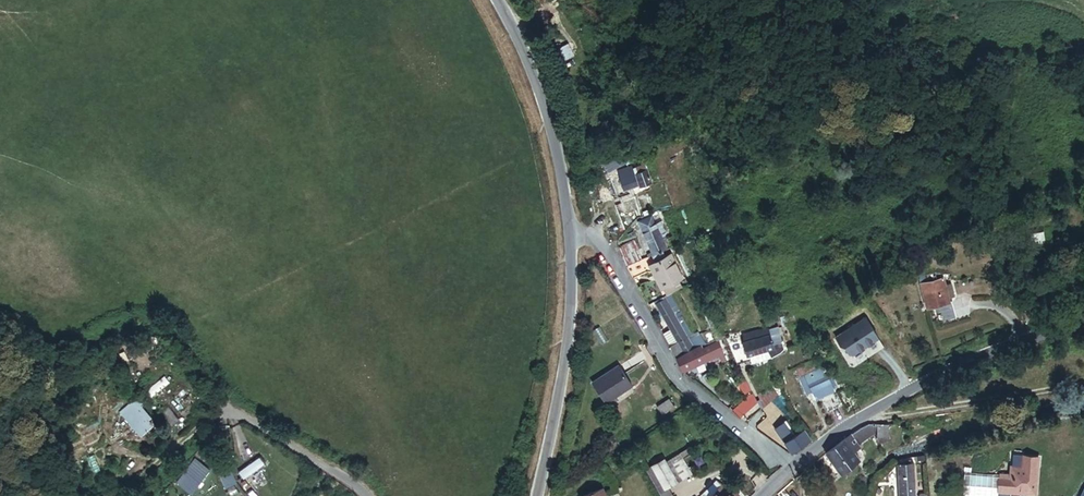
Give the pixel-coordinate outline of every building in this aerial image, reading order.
[(619,201),(643,193),(638,175),(613,183),(619,201)] [(657,253),(669,247),(656,218),(643,224),(657,253)] [(640,256),(642,255),(633,239),(620,245),(627,263),(640,256)] [(677,274),(684,270),(672,251),(653,261),(664,281),(665,280),(677,274)] [(636,281),(651,273),(644,260),(630,266),(636,281)] [(668,289),(684,284),(677,274),(665,280),(668,289)] [(917,312),(941,306),(936,282),(911,287),(917,312)] [(677,356),(699,345),(698,344),(701,342),(674,290),(656,301),(671,330),(679,344),(670,348),(677,356)] [(1009,325),(1023,319),(1018,309),(1005,315),(1009,325)] [(851,368),(883,348),(865,318),(832,338),(851,368)] [(1012,329),(1025,323),(1023,319),(1009,325),(1012,329)] [(670,348),(679,344),(671,330),(662,336),(670,348)] [(727,361),(753,348),(757,356),(771,349),(761,330),(740,339),(738,335),(718,345),(727,361)] [(708,373),(716,369),(705,348),(689,355),(699,345),(677,356),(685,376),(693,370),(692,369),(703,363),(708,373)] [(816,387),(828,381),(823,371),(785,390),(791,400),(797,396),(816,387)] [(616,373),(589,389),(602,410),(629,395),(616,373)] [(180,385),(170,376),(160,386),(170,396),(180,385)] [(801,403),(820,394),(816,387),(797,396),(801,403)] [(145,404),(136,395),(117,414),(140,437),(153,424),(149,420),(151,417),(142,407),(145,404)] [(724,408),(729,417),(750,407),(746,397),(724,408)] [(817,419),(832,411),(824,397),(809,405),(817,419)] [(180,421),(168,407),(157,416),(169,431),(180,421)] [(666,408),(654,415),(658,423),(671,416),(666,408)] [(845,455),(860,446),(874,444),(873,432),(854,434),(839,445),(845,455)] [(773,446),(780,456),(801,444),(794,433),(773,446)] [(847,458),(845,455),(839,445),(832,450),(841,462),(847,458)] [(845,467),(841,462),(832,450),(816,462),(827,479),(845,467)] [(1014,471),(1003,470),(1002,486),(1014,487),(1014,494),(1024,494),(1024,488),(1041,489),(1043,452),(1027,451),(1027,452),(1017,451),(1017,462),(1014,462),(1014,471)] [(195,457),(176,482),(192,494),(211,468),(195,457)] [(694,472),(684,458),(675,464),(685,478),(694,472)] [(666,459),(654,466),(667,487),(679,480),(666,459)] [(822,483),(827,479),(816,462),(810,466),(822,483)] [(236,464),(227,467),(229,477),(239,475),(236,464)] [(916,466),(900,467),(903,495),(918,495),(916,466)] [(968,468),(966,494),(994,495),(1002,495),(1002,486),(1003,470),(968,468)] [(777,495),(797,495),(799,494),(800,495),(801,495),(798,478),(777,495)] [(707,490),(712,495),(721,487),(716,482),(707,490)] [(732,495),(723,486),(721,487),(712,495),(711,495),(732,495)]
